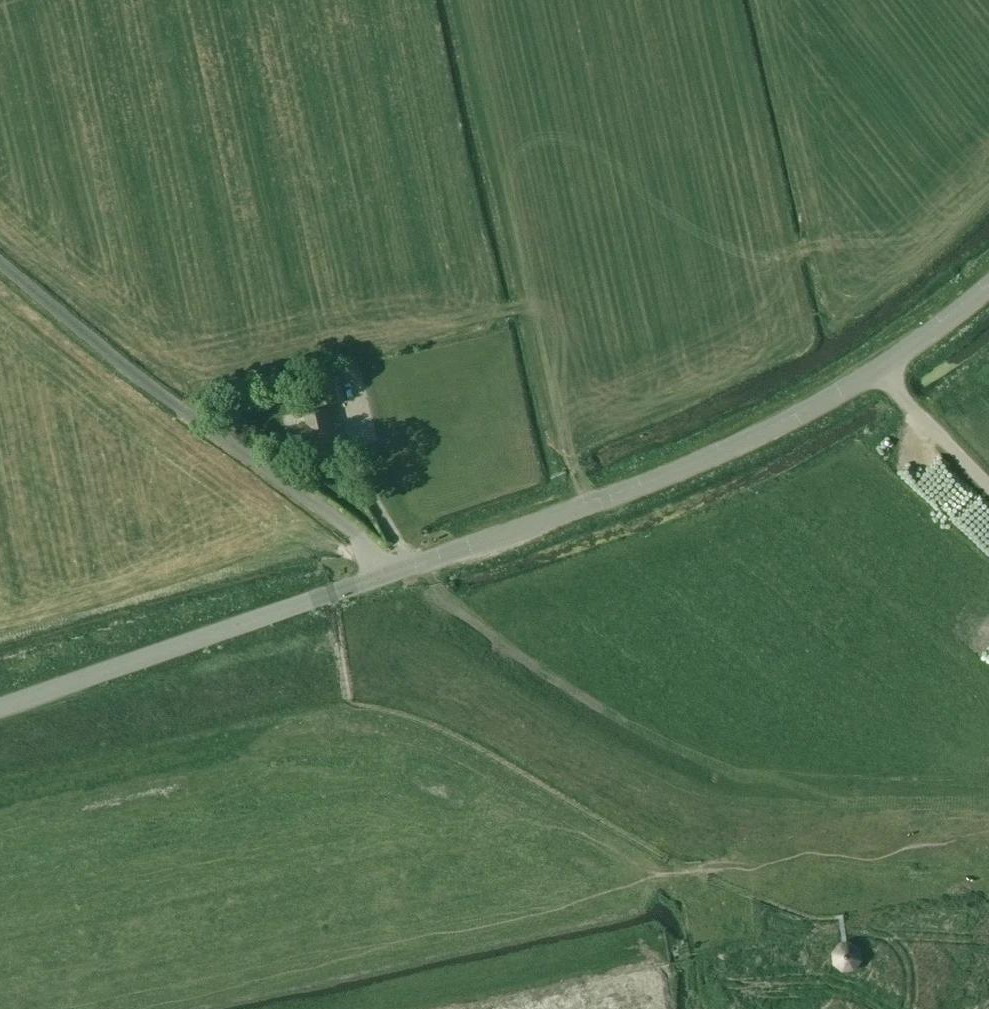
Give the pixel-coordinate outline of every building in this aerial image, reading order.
[(306,425),(286,430),(291,452),(310,447),(312,456),(334,452),(331,439),(341,437),(338,422),(331,424),(327,408),(303,413),(306,425)] [(920,459),(909,448),(893,464),(936,505),(963,477),(932,447),(920,459)] [(845,946),(834,963),(852,975),(863,958),(845,946)]
